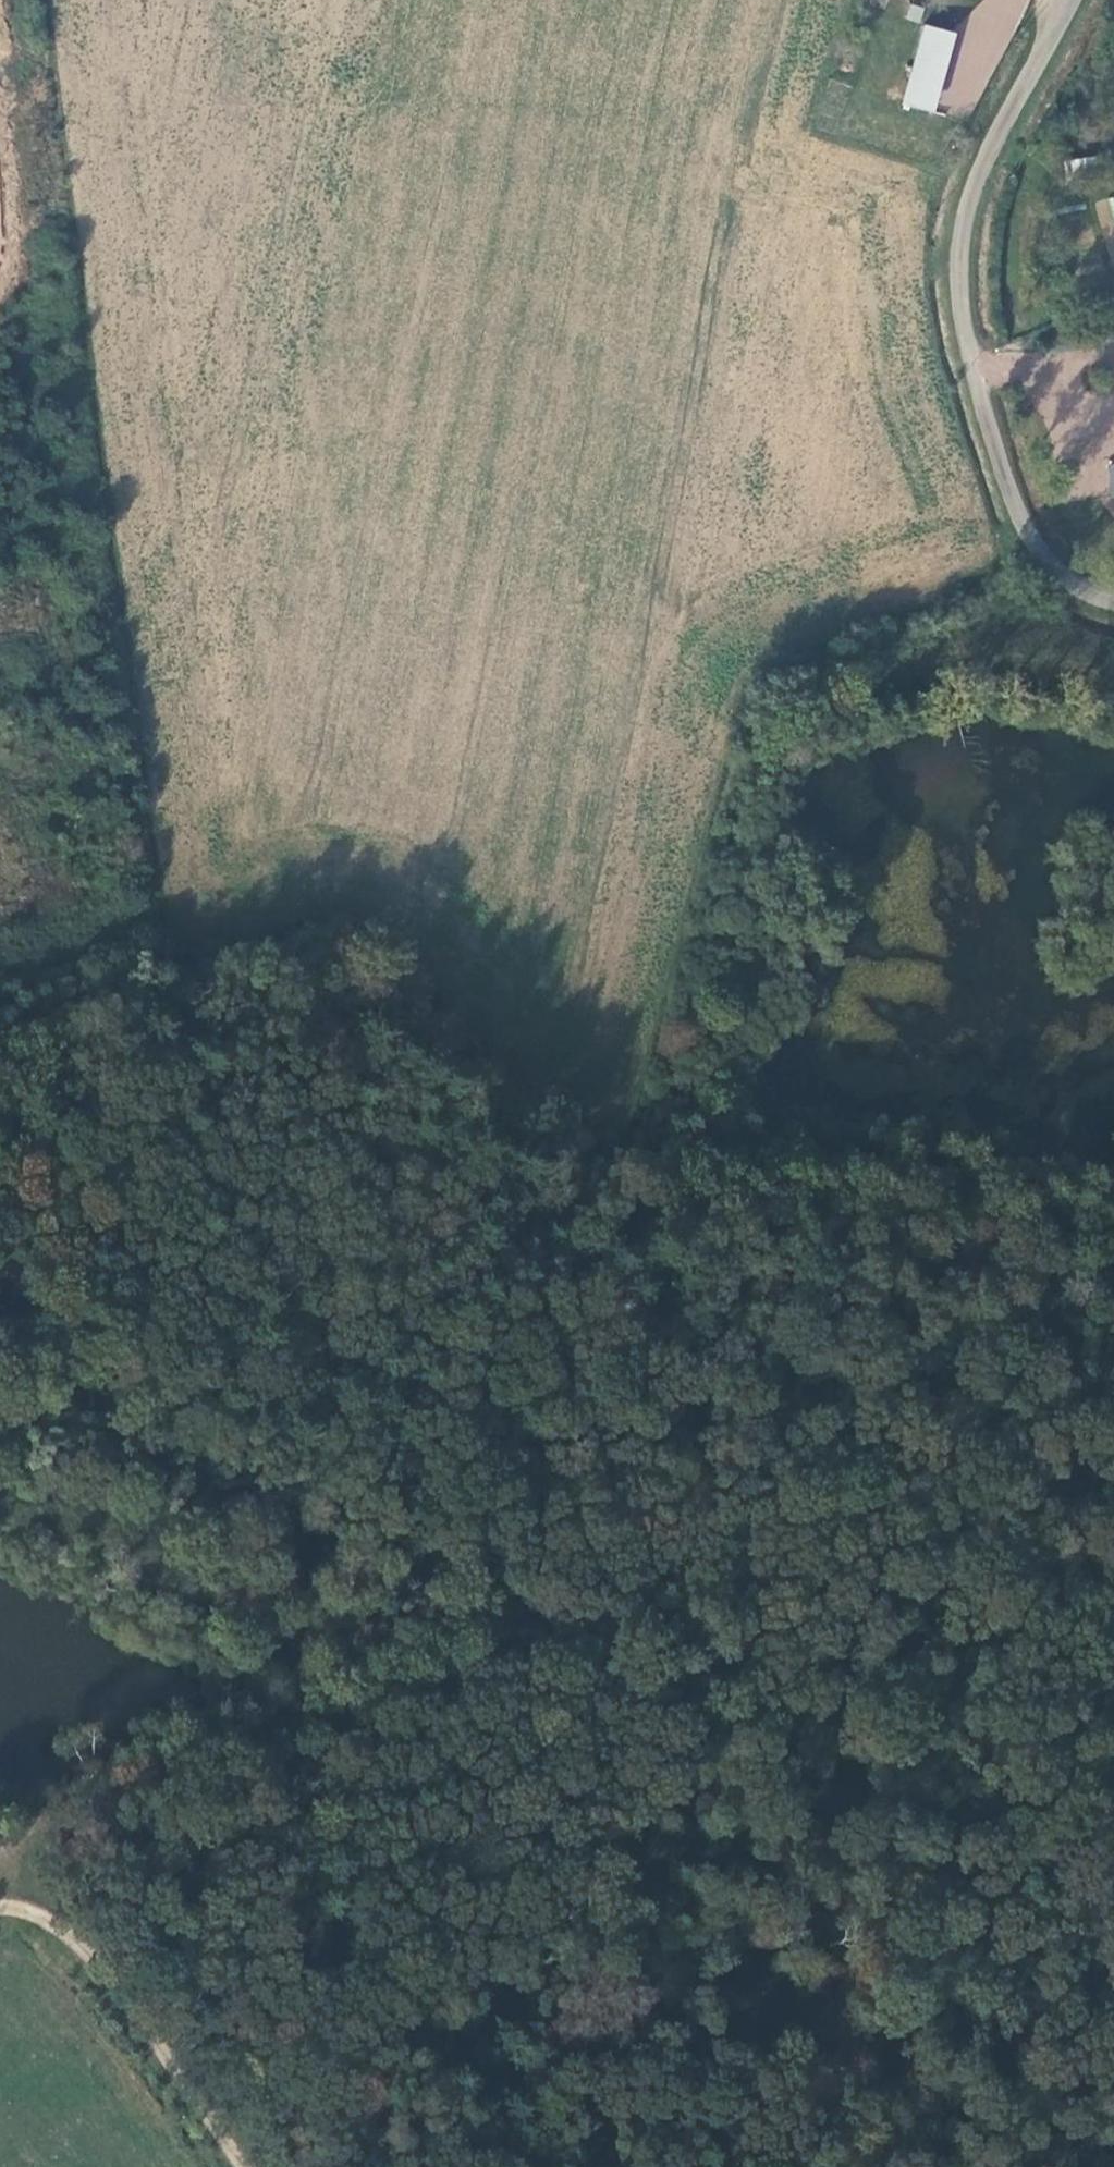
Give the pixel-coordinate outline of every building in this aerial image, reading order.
[(924,9),(913,4),(908,12),(920,20),(924,9)] [(952,33),(926,25),(905,103),(931,109),(952,33)] [(1094,201),(1113,282),(1113,196),(1094,201)]
